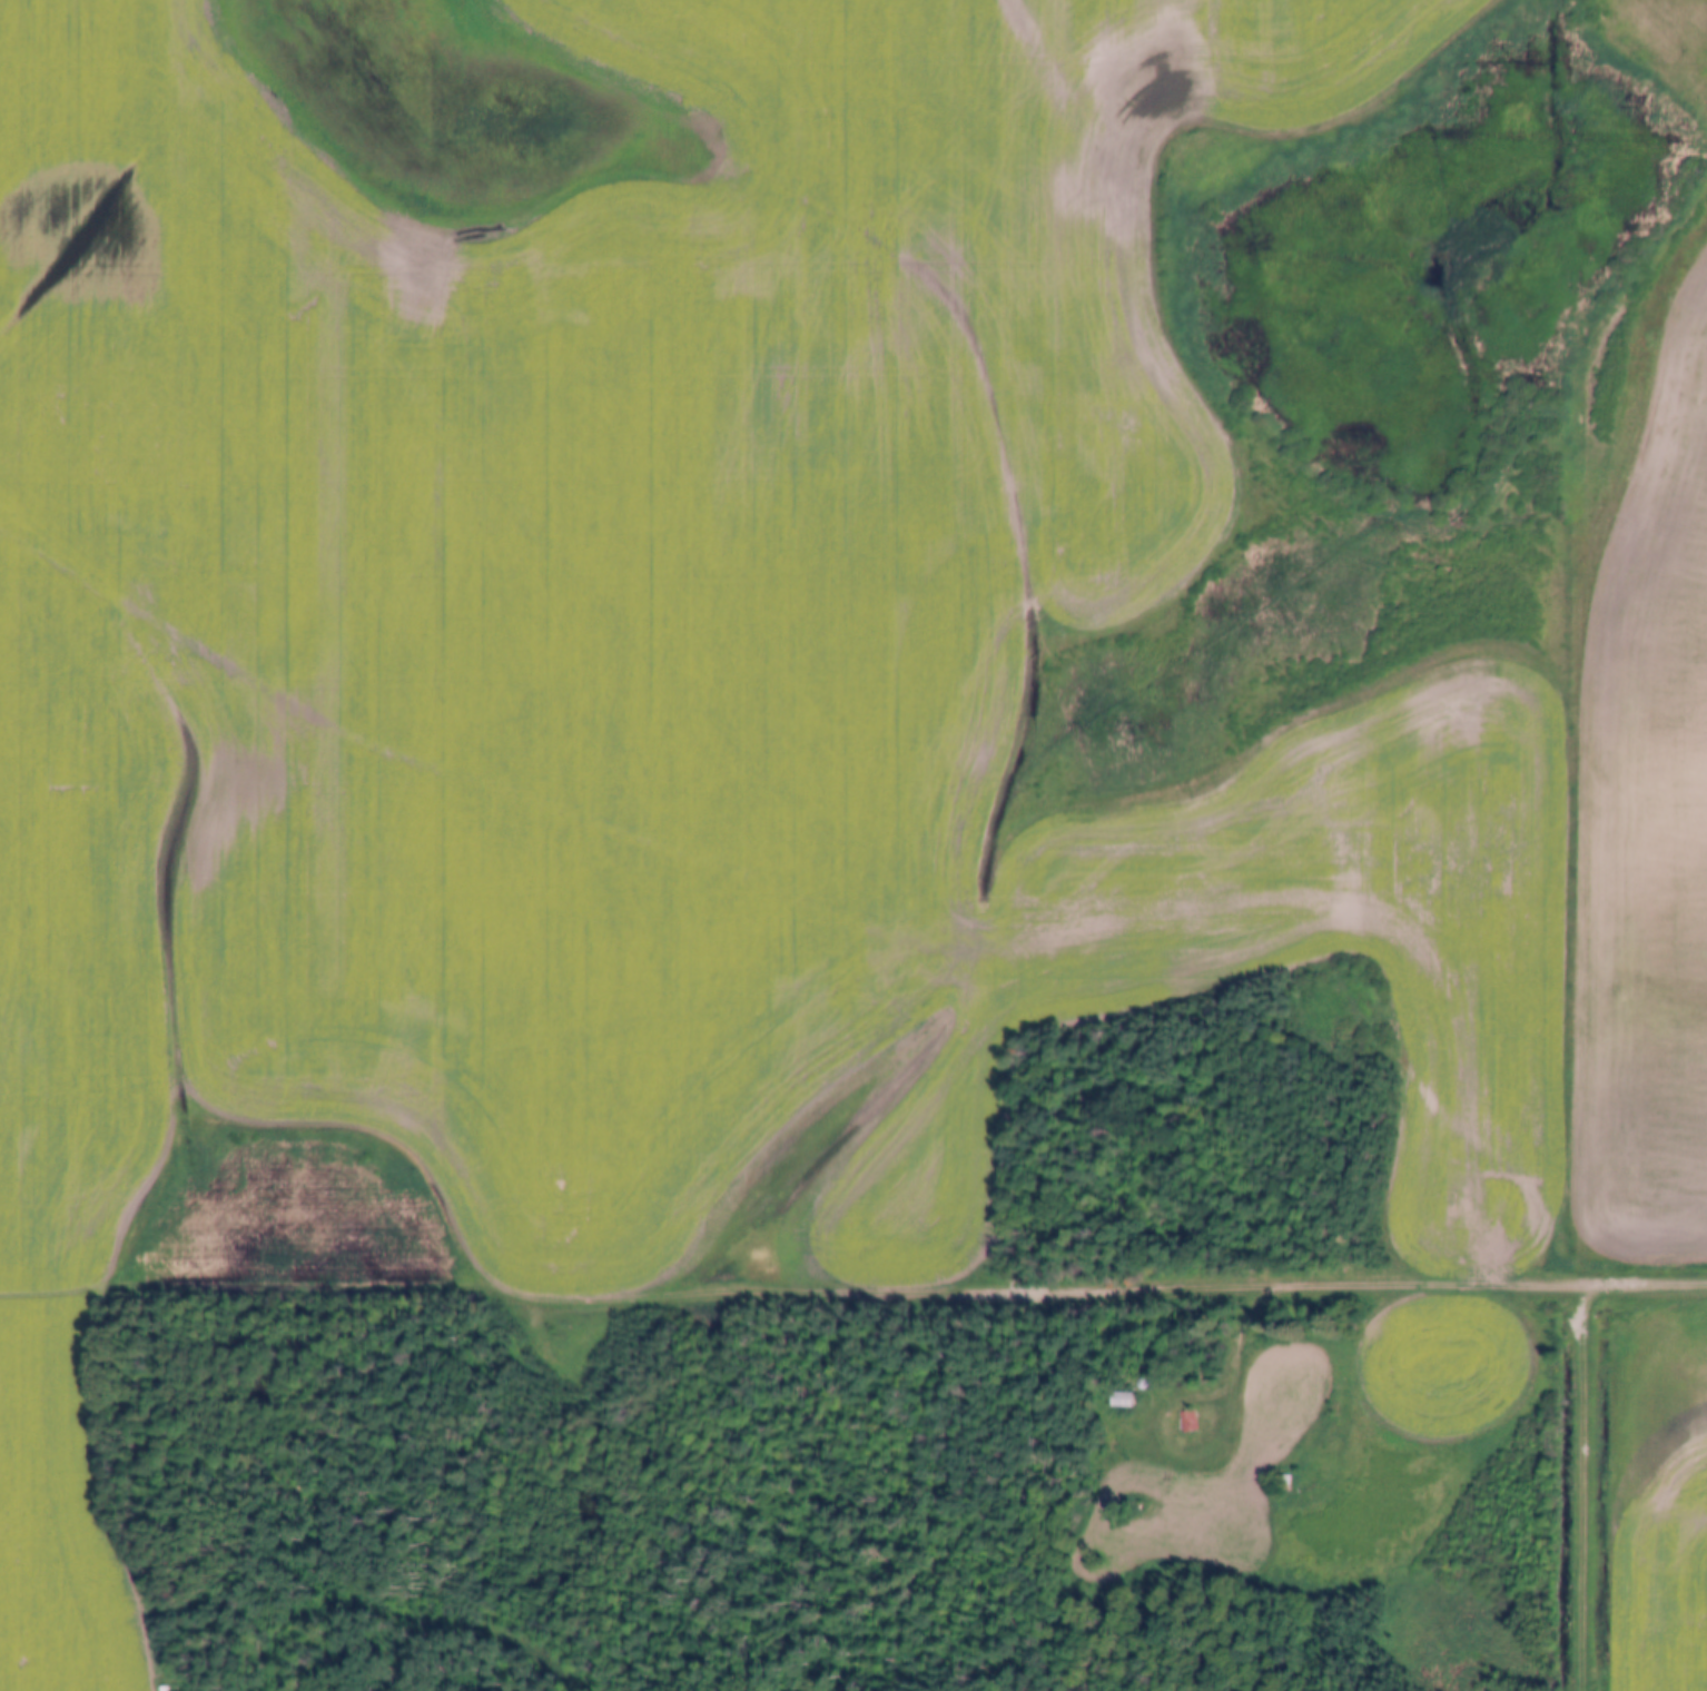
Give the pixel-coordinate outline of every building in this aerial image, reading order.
[(1146,1394),(1151,1392),(1153,1390),(1153,1385),(1151,1382),(1146,1381),(1143,1382),(1141,1385),(1141,1390),(1143,1392),(1146,1394)] [(1113,1395),(1135,1395),(1135,1411),(1113,1411),(1113,1395)] [(1180,1413),(1195,1410),(1198,1432),(1183,1435),(1180,1413)] [(1277,1475),(1291,1475),(1291,1491),(1277,1491),(1277,1475)]
